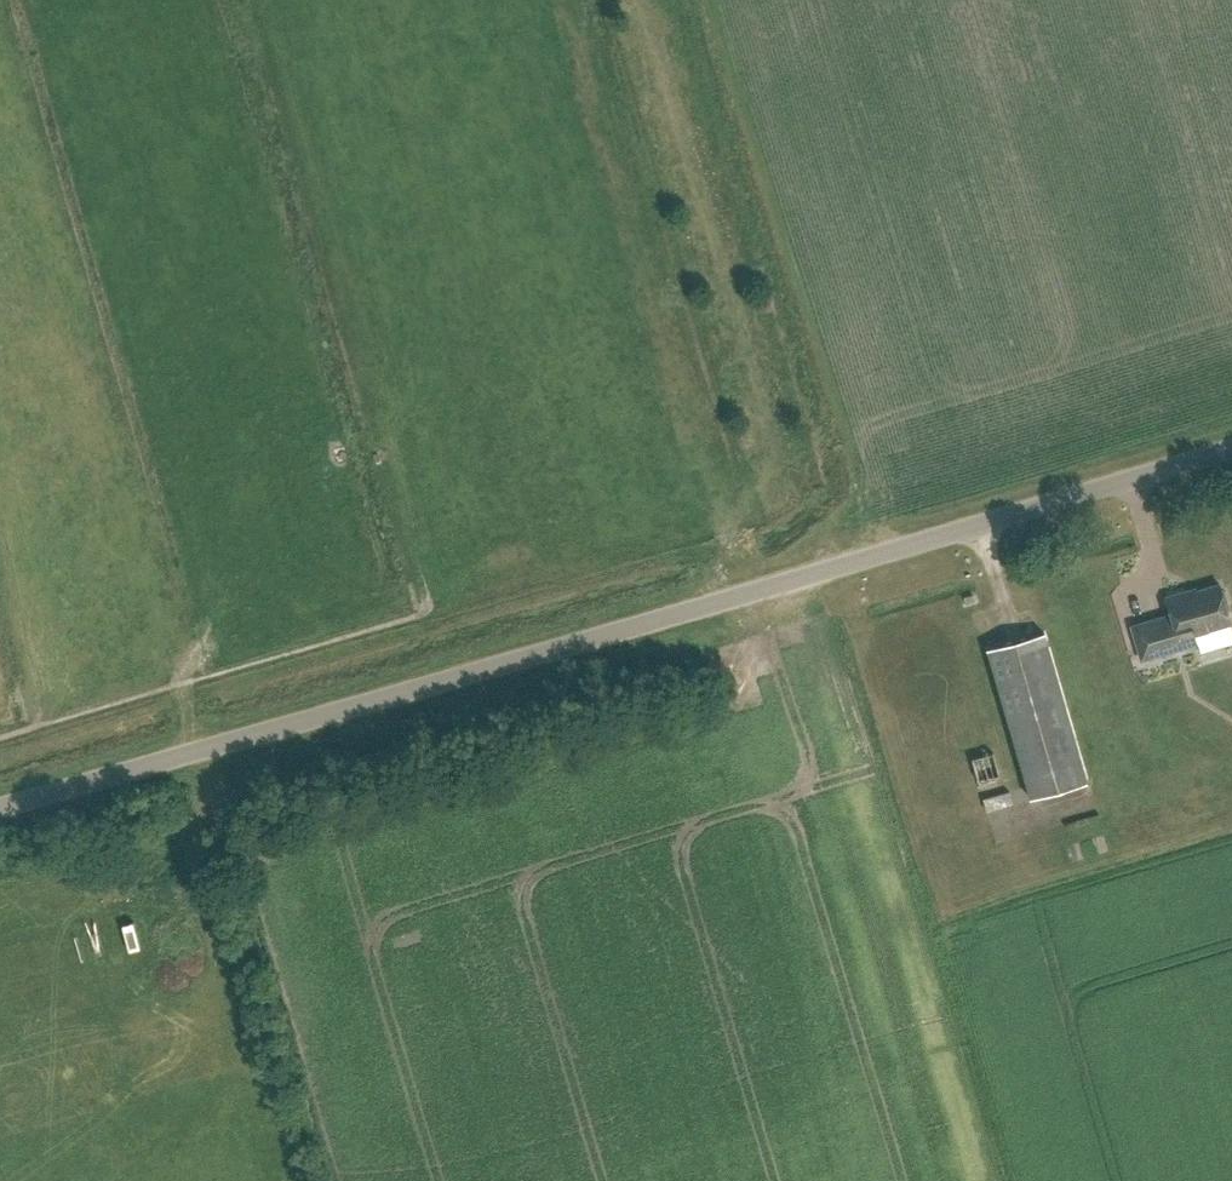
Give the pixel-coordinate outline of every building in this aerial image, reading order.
[(1142,659),(1162,653),(1197,643),(1195,634),(1231,623),(1226,605),(1228,601),(1225,591),(1221,589),(1220,583),(1197,590),(1198,592),(1188,595),(1186,591),(1167,596),(1172,614),(1132,626),(1142,659)] [(1031,797),(1087,781),(1045,633),(988,649),(1031,797)] [(972,760),(978,782),(1000,776),(995,754),(972,760)] [(983,800),(986,812),(1014,804),(1011,792),(983,800)]
